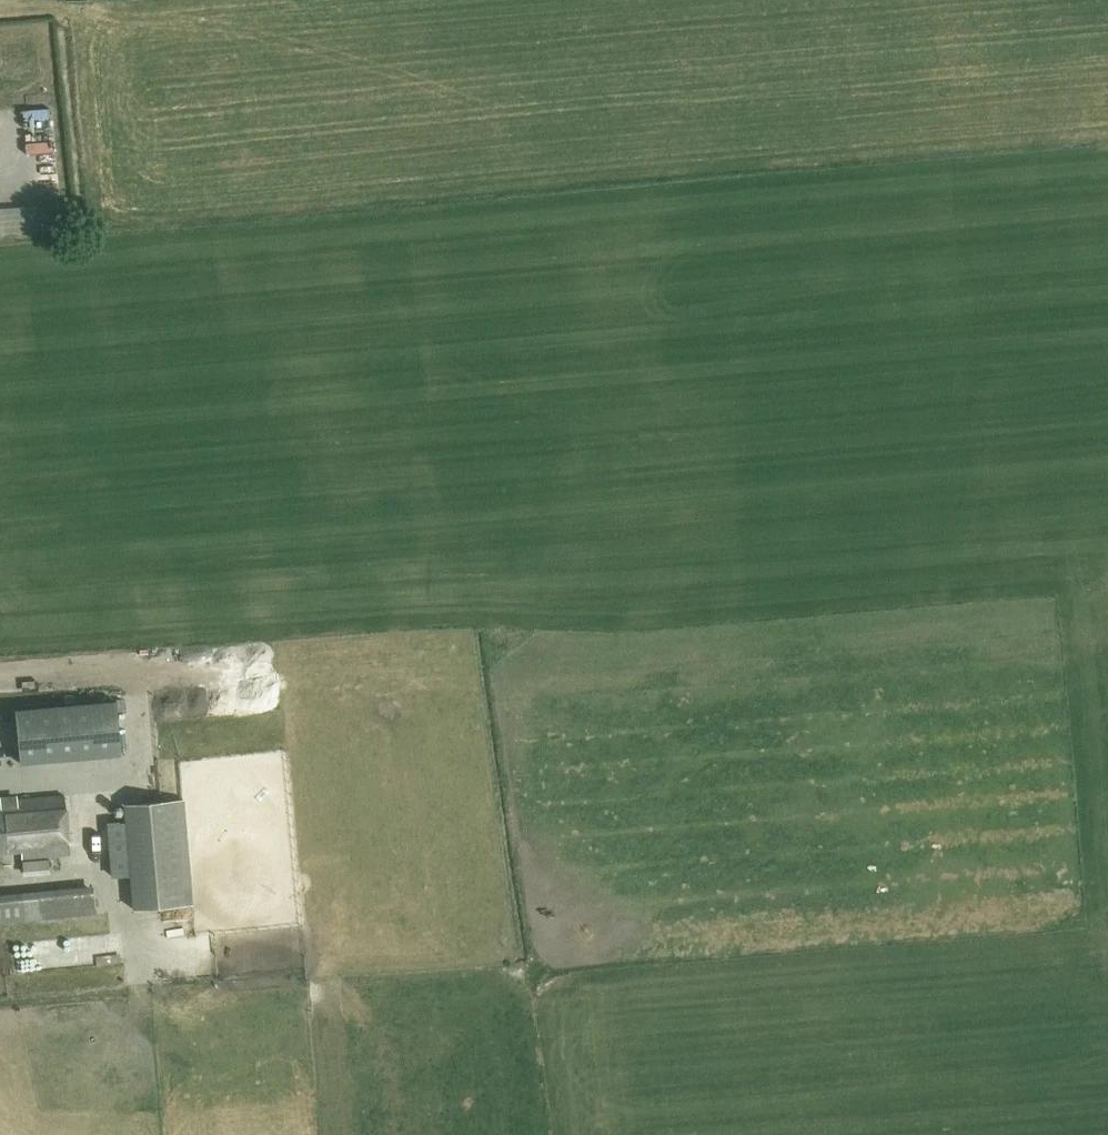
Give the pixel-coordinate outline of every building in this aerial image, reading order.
[(15,710),(17,748),(120,741),(118,700),(48,704),(48,708),(15,710)] [(0,802),(1,808),(0,808),(0,851),(21,850),(22,858),(69,854),(64,795),(17,799),(17,801),(0,802)] [(185,799),(124,804),(133,909),(194,904),(185,799)] [(93,886),(0,894),(0,923),(24,921),(95,914),(93,886)] [(127,955),(128,932),(89,931),(89,954),(127,955)]
